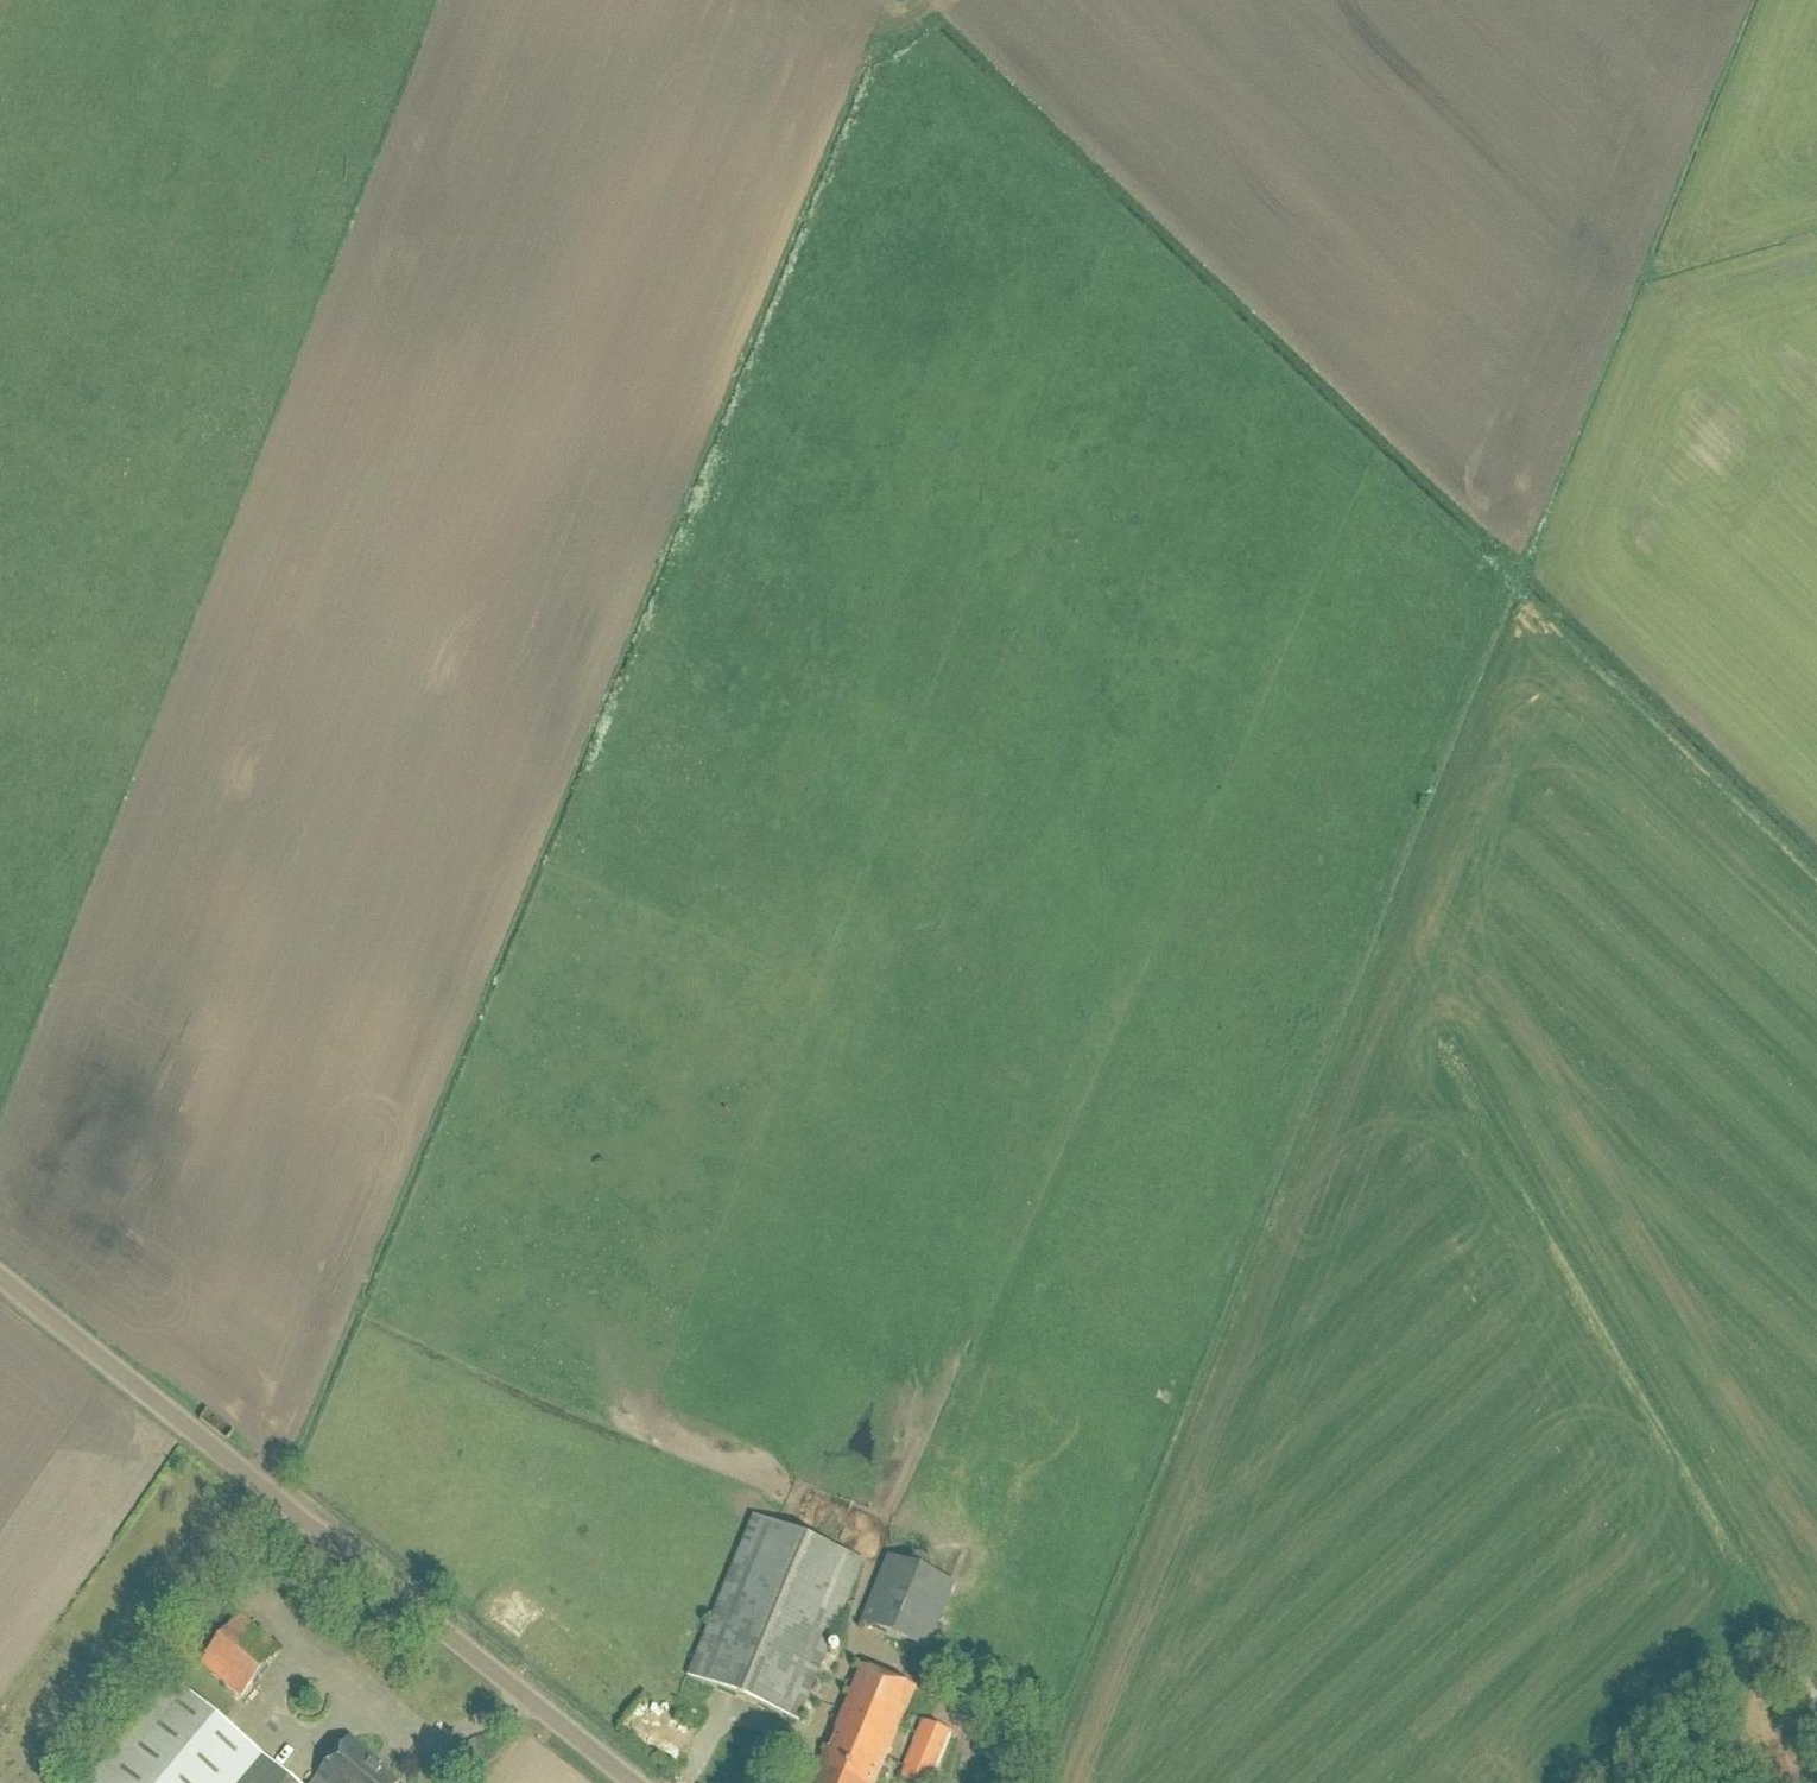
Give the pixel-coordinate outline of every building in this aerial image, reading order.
[(867,1564),(756,1519),(692,1678),(803,1722),(867,1564)] [(959,1584),(890,1558),(864,1626),(933,1652),(959,1584)] [(242,1620),(203,1666),(244,1701),(283,1655),(242,1620)] [(816,1777),(813,1782),(877,1782),(916,1689),(862,1666),(816,1777)] [(175,1683),(92,1782),(295,1782),(175,1683)] [(250,1699),(259,1712),(271,1703),(262,1690),(250,1699)] [(663,1746),(685,1724),(664,1703),(657,1710),(638,1691),(618,1710),(624,1717),(630,1711),(663,1746)] [(926,1724),(904,1781),(908,1782),(936,1782),(955,1735),(926,1724)] [(371,1764),(375,1759),(350,1738),(313,1782),(394,1782),(371,1764)]
